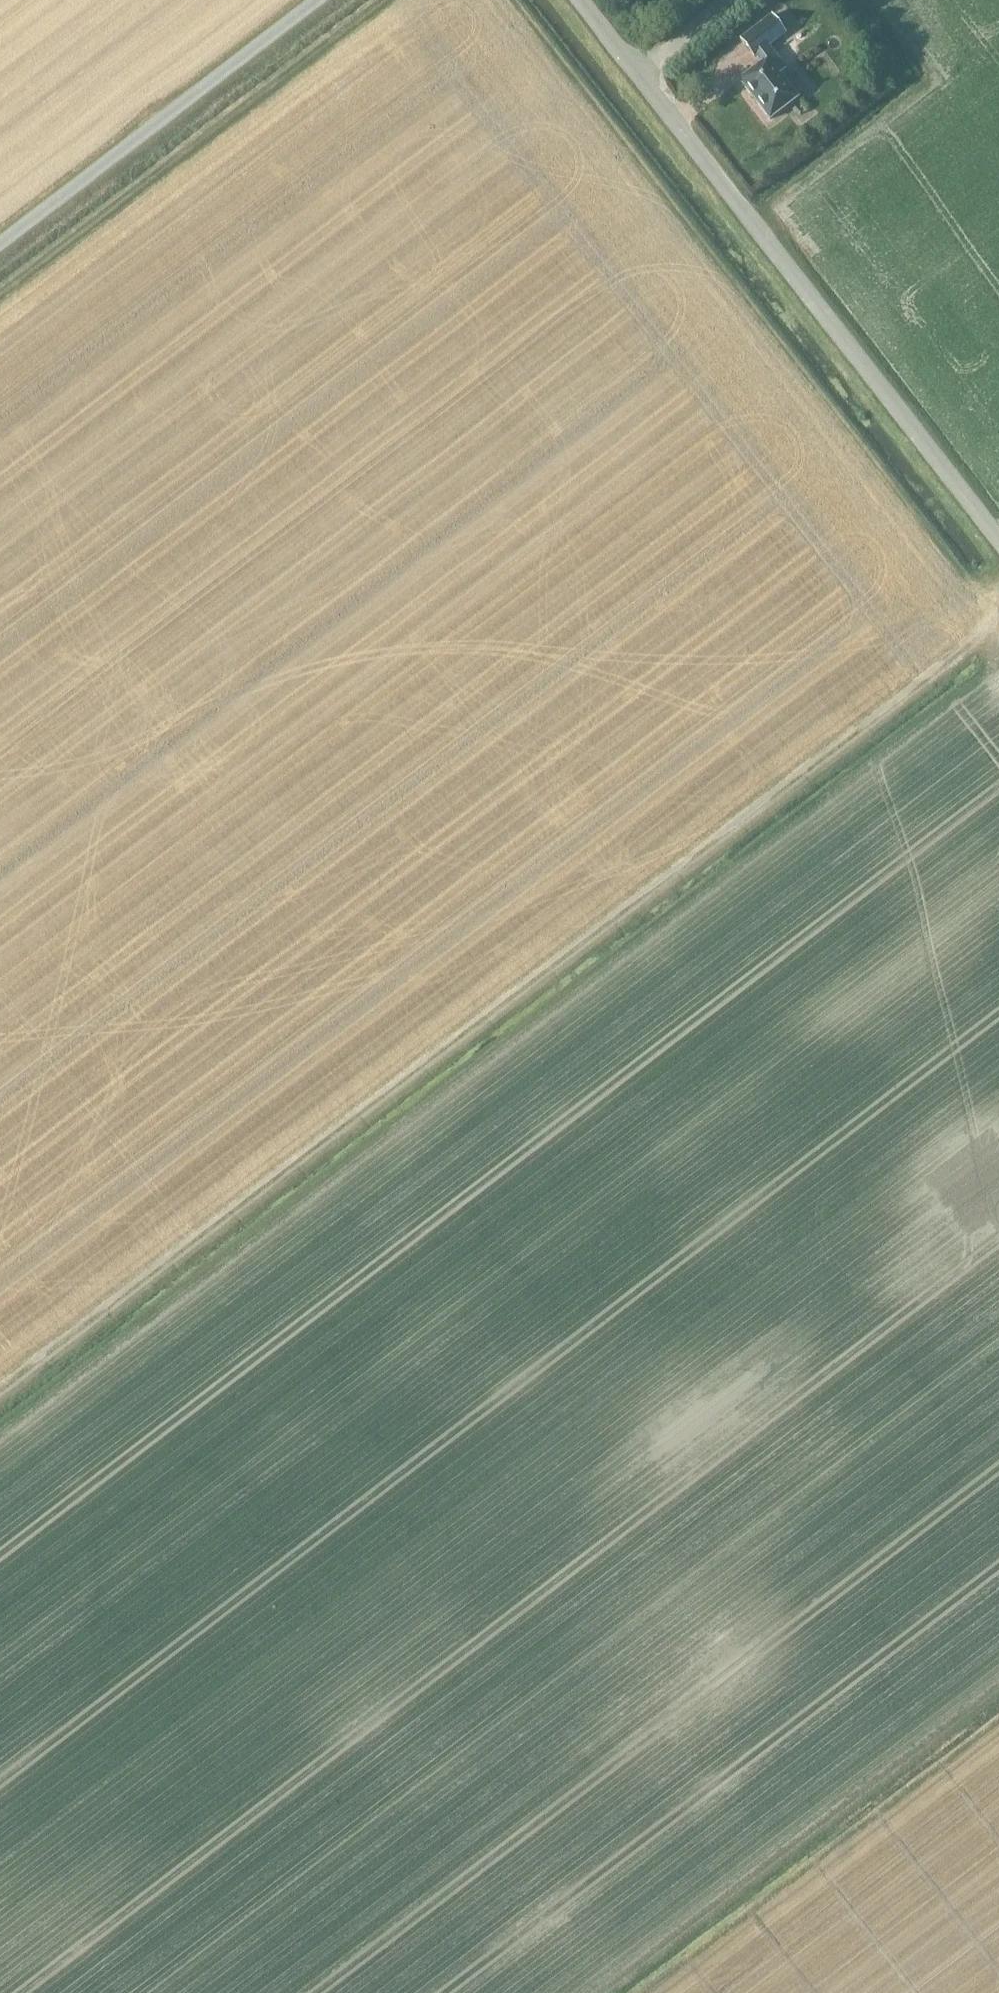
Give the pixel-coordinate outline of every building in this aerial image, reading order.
[(739,79),(770,119),(799,96),(781,73),(787,69),(769,46),(786,33),(772,14),(739,39),(754,58),(757,56),(761,62),(739,79)]
